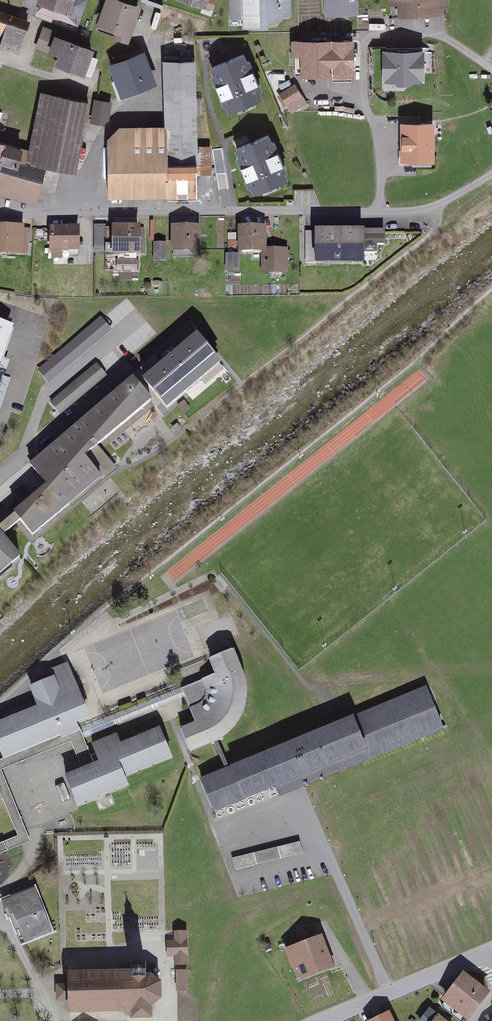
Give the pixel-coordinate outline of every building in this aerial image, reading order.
[(38,9),(70,19),(75,0),(40,0),(38,9)] [(235,30),(288,29),(287,0),(234,0),(235,30)] [(323,14),(356,12),(356,0),(322,0),(323,14)] [(390,17),(441,14),(440,0),(389,0),(390,17)] [(137,13),(106,1),(94,29),(125,42),(137,13)] [(0,16),(0,37),(1,37),(0,42),(0,48),(18,54),(27,25),(0,16)] [(90,51),(49,40),(41,66),(82,78),(90,51)] [(330,43),(295,43),(296,77),(331,77),(330,43)] [(417,51),(379,52),(380,83),(418,81),(417,51)] [(139,53),(106,66),(117,96),(151,84),(139,53)] [(244,53),(210,67),(213,74),(210,76),(223,106),(225,105),(228,112),(262,98),(260,91),(262,90),(249,59),(247,60),(244,53)] [(194,64),(161,62),(162,129),(116,128),(103,139),(105,196),(195,196),(194,64)] [(292,86),(278,97),(286,107),(300,96),(292,86)] [(0,141),(0,194),(37,204),(46,167),(76,172),(88,102),(40,91),(29,149),(0,141)] [(112,101),(93,98),(90,123),(103,125),(109,120),(112,101)] [(434,121),(400,122),(400,161),(435,160),(434,121)] [(269,135),(235,149),(238,156),(236,157),(249,188),(251,187),(254,194),(288,180),(285,173),(288,172),(275,141),(273,142),(269,135)] [(200,227),(172,227),(171,254),(200,255),(200,227)] [(76,228),(47,229),(47,252),(76,252),(76,228)] [(0,229),(0,256),(20,256),(20,229),(0,229)] [(137,229),(109,231),(111,256),(138,255),(137,229)] [(259,231),(234,231),(234,254),(259,254),(259,231)] [(378,231),(309,233),(310,265),(362,264),(362,246),(379,245),(378,231)] [(163,246),(151,245),(150,263),(163,263),(163,246)] [(286,250),(263,250),(263,274),(286,274),(286,250)] [(236,257),(222,256),(222,272),(236,272),(236,257)] [(102,319),(39,371),(48,381),(110,329),(102,319)] [(151,374),(143,380),(167,408),(220,363),(196,336),(161,365),(157,359),(146,368),(151,374)] [(96,364),(51,401),(60,413),(106,375),(96,364)] [(0,525),(0,532),(2,535),(20,520),(32,534),(109,470),(92,449),(151,400),(133,379),(30,464),(48,485),(0,525)] [(94,513),(117,497),(109,486),(86,502),(94,513)] [(2,535),(0,532),(0,577),(12,567),(10,564),(20,556),(2,535)] [(241,672),(232,650),(210,659),(216,674),(181,688),(196,723),(181,729),(190,751),(212,742),(212,744),(218,741),(223,738),(222,737),(228,732),(232,727),(235,724),(237,721),(239,717),(241,713),(243,709),(244,704),(245,698),(245,695),(245,688),(245,683),(246,683),(245,679),(244,675),(243,671),(241,672)] [(66,665),(49,672),(52,679),(32,687),(39,707),(0,723),(0,747),(4,756),(62,733),(62,735),(77,729),(74,721),(87,716),(66,665)] [(446,726),(430,686),(201,780),(214,810),(275,785),(279,794),(446,726)] [(170,756),(159,729),(120,745),(116,736),(93,745),(96,753),(91,756),(94,765),(66,777),(77,803),(126,784),(123,775),(170,756)] [(299,840),(232,856),(235,869),(303,853),(299,840)] [(49,930),(33,891),(5,902),(10,914),(13,913),(18,925),(21,924),(27,938),(49,930)] [(189,964),(187,929),(174,929),(174,938),(167,938),(168,955),(175,955),(175,964),(189,964)] [(329,970),(317,937),(284,949),(296,982),(329,970)] [(152,1001),(162,992),(161,977),(146,968),(146,953),(132,954),(132,963),(68,965),(68,987),(69,1008),(131,1006),(131,1013),(152,1012),(152,1001)] [(188,968),(176,968),(177,990),(188,990),(188,968)] [(459,974),(437,1004),(459,1020),(463,1020),(484,993),(459,974)]
